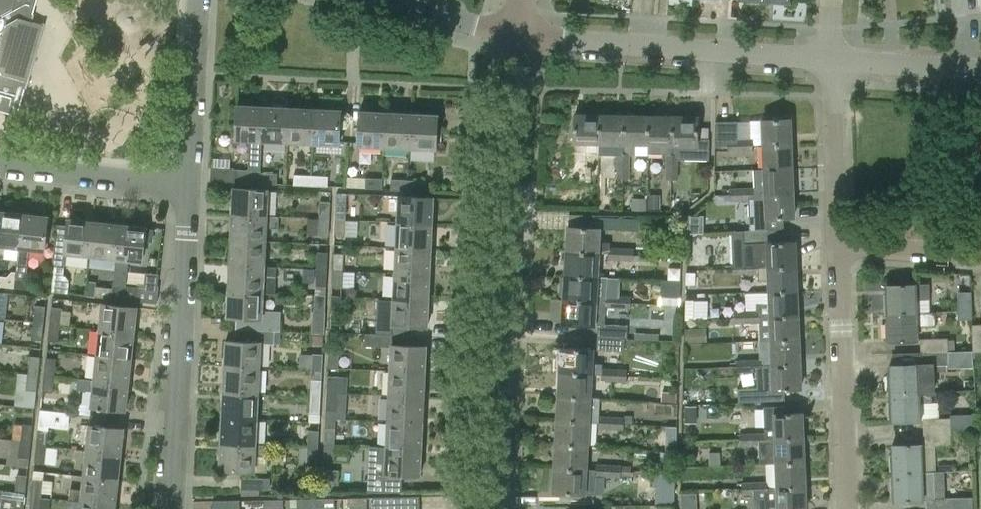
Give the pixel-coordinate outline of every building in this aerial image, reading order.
[(17,115),(36,50),(43,24),(31,21),(37,0),(0,0),(0,111),(17,115)] [(235,139),(250,140),(248,169),(235,169),(235,167),(212,166),(211,179),(260,182),(260,172),(262,140),(263,105),(237,104),(235,139)] [(287,141),(289,106),(263,105),(262,140),(287,141)] [(289,106),(287,141),(313,143),(314,107),(289,106)] [(314,107),(313,143),(339,144),(339,141),(341,108),(314,107)] [(384,146),(386,111),(360,110),(358,141),(358,145),(384,146)] [(386,111),(384,146),(410,147),(412,112),(386,111)] [(412,112),(410,147),(436,149),(438,113),(412,112)] [(574,141),(575,141),(575,152),(573,152),(573,177),(586,178),(586,153),(598,153),(599,114),(575,113),(574,141)] [(598,153),(617,153),(623,153),(624,114),(599,114),(598,153)] [(623,153),(617,153),(617,163),(623,163),(623,167),(630,167),(630,155),(635,155),(635,143),(648,143),(649,115),(624,114),(623,153)] [(673,115),(649,115),(648,143),(648,153),(666,153),(672,153),(673,115)] [(666,153),(666,164),(672,164),(672,168),(678,168),(678,159),(710,160),(710,139),(698,139),(698,116),(673,115),(672,153),(666,153)] [(763,144),(791,143),(790,118),(762,119),(763,144)] [(728,146),(729,152),(740,152),(739,145),(743,145),(742,139),(738,139),(738,121),(716,121),(715,146),(728,146)] [(754,151),(753,138),(742,139),(743,145),(739,145),(740,152),(754,151)] [(791,143),(763,144),(764,168),(792,167),(791,143)] [(623,163),(617,163),(617,179),(623,179),(630,179),(630,167),(623,167),(623,163)] [(666,164),(666,179),(672,179),(678,179),(678,168),(672,168),(672,164),(666,164)] [(792,167),(764,168),(764,169),(754,169),(755,187),(755,192),(793,191),(792,167)] [(277,183),(278,173),(260,172),(260,182),(277,183)] [(294,174),(294,185),(311,185),(311,175),(294,174)] [(328,186),(328,175),(311,175),(311,185),(328,186)] [(365,187),(382,188),(383,178),(365,177),(365,187)] [(392,179),(391,189),(408,190),(408,180),(392,179)] [(425,191),(426,181),(408,180),(408,190),(425,191)] [(232,213),(267,214),(268,188),(233,186),(232,213)] [(730,188),(730,199),(741,198),(741,193),(744,193),(744,187),(730,188)] [(755,198),(756,230),(784,229),(783,216),(794,216),(793,191),(755,192),(755,187),(744,187),(744,193),(741,193),(741,198),(755,198)] [(661,209),(661,194),(649,194),(649,209),(661,209)] [(397,221),(433,222),(434,196),(399,195),(397,221)] [(646,198),(632,198),(632,209),(646,210),(646,198)] [(330,202),(320,201),(320,217),(329,217),(330,202)] [(347,203),(336,202),(335,218),(346,218),(347,203)] [(23,213),(0,210),(0,246),(19,248),(23,213)] [(23,213),(19,248),(16,272),(15,288),(31,290),(33,280),(27,279),(30,249),(44,251),(48,216),(23,213)] [(267,214),(232,213),(231,238),(266,240),(267,228),(278,228),(279,216),(267,215),(267,214)] [(595,216),(595,227),(568,226),(567,250),(598,252),(598,253),(608,253),(608,259),(619,260),(619,253),(623,254),(623,248),(610,247),(610,242),(599,241),(600,229),(639,231),(640,219),(595,216)] [(319,235),(329,236),(329,217),(320,217),(319,235)] [(91,256),(95,221),(69,218),(68,222),(57,221),(52,260),(64,261),(65,253),(91,256)] [(334,236),(345,237),(346,218),(335,218),(334,236)] [(95,221),(91,256),(116,258),(116,259),(120,224),(95,221)] [(433,222),(397,221),(396,247),(432,248),(433,222)] [(142,261),(145,241),(150,241),(153,239),(154,232),(151,229),(146,229),(146,227),(120,224),(116,259),(116,258),(113,288),(112,299),(137,301),(138,287),(126,286),(129,260),(142,261)] [(750,230),(744,230),(745,262),(733,263),(733,267),(768,266),(796,265),(795,240),(784,240),(784,229),(756,230),(750,230)] [(266,240),(231,238),(230,263),(265,265),(266,240)] [(432,248),(396,247),(395,272),(430,273),(432,248)] [(634,255),(651,256),(651,247),(634,247),(634,248),(634,255)] [(633,260),(634,255),(634,248),(623,248),(623,254),(619,253),(619,260),(633,260)] [(566,274),(597,276),(598,253),(598,252),(567,250),(566,274)] [(328,252),(318,252),(317,268),(327,268),(328,252)] [(344,253),(333,253),(333,269),(344,269),(344,253)] [(265,265),(230,263),(229,289),(264,291),(265,265)] [(769,291),(797,290),(796,265),(768,266),(733,267),(734,275),(743,274),(759,274),(759,280),(769,280),(769,291)] [(316,286),(326,286),(327,268),(317,268),(316,286)] [(332,287),(343,288),(344,269),(333,269),(332,287)] [(7,276),(0,275),(0,286),(15,288),(16,272),(7,276)] [(430,273),(395,272),(394,297),(429,299),(430,273)] [(695,284),(696,273),(687,272),(686,284),(695,284)] [(564,297),(564,298),(596,300),(605,301),(605,294),(607,295),(608,277),(597,276),(566,274),(565,276),(562,279),(561,294),(564,297)] [(681,280),(663,279),(662,304),(680,305),(681,280)] [(887,313),(916,312),(916,300),(930,299),(929,284),(915,284),(915,283),(886,284),(887,293),(884,294),(884,309),(887,309),(887,313)] [(96,287),(95,297),(112,299),(113,288),(96,287)] [(264,291),(229,289),(227,316),(238,316),(237,328),(275,329),(275,330),(279,331),(280,317),(262,316),(264,291)] [(798,314),(797,290),(769,291),(770,303),(757,303),(757,310),(760,310),(760,316),(770,315),(798,314)] [(972,317),(972,292),(958,292),(959,317),(972,317)] [(313,312),(312,333),(324,333),(326,295),(315,294),(314,312),(313,312)] [(605,301),(604,307),(606,307),(615,308),(615,307),(615,301),(620,301),(620,295),(607,295),(605,294),(605,301)] [(341,313),(342,296),(331,295),(330,313),(341,313)] [(632,296),(620,295),(620,301),(615,301),(615,307),(615,308),(631,309),(632,296)] [(429,299),(394,297),(393,323),(428,325),(429,299)] [(596,300),(564,298),(563,323),(598,325),(597,337),(622,338),(627,338),(628,325),(605,324),(606,307),(604,307),(605,301),(596,300)] [(694,319),(695,300),(686,299),(685,319),(694,319)] [(100,329),(135,333),(138,307),(103,303),(100,329)] [(46,306),(36,305),(34,322),(44,323),(46,306)] [(62,307),(52,306),(50,324),(60,325),(62,307)] [(749,316),(749,310),(735,311),(735,317),(735,322),(735,323),(746,322),(746,316),(749,316)] [(757,310),(749,310),(749,316),(746,316),(746,322),(759,322),(760,341),(771,340),(799,339),(798,314),(770,315),(760,316),(760,310),(757,310)] [(916,312),(887,313),(888,321),(885,321),(885,337),(888,337),(888,341),(917,340),(916,327),(936,326),(936,312),(916,312)] [(32,339),(42,340),(44,323),(34,322),(32,339)] [(48,341),(58,342),(60,325),(50,324),(48,341)] [(980,351),(980,324),(973,324),(973,351),(980,351)] [(225,366),(260,367),(261,343),(274,343),(275,330),(275,329),(237,328),(236,340),(226,340),(225,366)] [(707,328),(685,330),(686,343),(707,342),(707,328)] [(135,333),(100,329),(97,355),(132,359),(135,333)] [(391,369),(426,371),(427,345),(392,343),(392,334),(365,333),(365,345),(392,347),(391,369)] [(597,349),(621,351),(622,338),(597,337),(597,349)] [(948,337),(920,339),(921,351),(954,350),(954,340),(948,340),(948,337)] [(772,363),(800,362),(799,339),(771,340),(772,363)] [(560,371),(591,373),(601,374),(601,380),(612,381),(612,375),(616,375),(616,369),(602,368),(603,363),(592,363),(593,348),(562,347),(560,371)] [(339,368),(340,350),(329,350),(328,368),(339,368)] [(890,392),(919,391),(933,391),(932,365),(953,364),(952,351),(896,352),(896,364),(889,364),(889,374),(886,374),(886,390),(890,390),(890,392)] [(312,370),(312,371),(322,371),(323,354),(313,353),(313,354),(301,353),(300,369),(312,370)] [(40,357),(30,355),(28,373),(38,374),(40,357)] [(132,359),(97,355),(94,380),(129,385),(132,359)] [(57,359),(46,357),(44,375),(55,376),(57,359)] [(762,372),(762,358),(751,359),(751,364),(748,364),(748,372),(762,372)] [(737,359),(738,372),(748,372),(748,364),(751,364),(751,359),(737,359)] [(800,362),(772,363),(773,388),(801,387),(800,362)] [(260,367),(225,366),(224,391),(259,392),(260,367)] [(426,371),(391,369),(389,394),(425,396),(426,371)] [(627,381),(627,369),(616,369),(616,375),(612,375),(612,381),(627,381)] [(591,373),(560,371),(559,395),(590,397),(591,373)] [(26,389),(36,391),(38,374),(28,373),(26,389)] [(42,391),(53,392),(55,376),(44,375),(42,391)] [(338,377),(327,376),(327,391),(338,392),(338,377)] [(126,410),(129,385),(94,380),(79,378),(77,389),(93,391),(91,406),(126,410)] [(321,379),(312,379),(311,395),(321,395),(321,379)] [(259,392),(224,391),(223,416),(257,418),(259,392)] [(326,410),(337,410),(338,392),(327,391),(326,410)] [(919,391),(890,392),(890,401),(887,401),(887,417),(891,417),(891,420),(919,419),(919,403),(932,402),(932,391),(919,392),(919,391)] [(425,396),(389,394),(388,420),(424,422),(425,396)] [(310,413),(320,414),(321,395),(311,395),(310,413)] [(590,397),(559,395),(558,419),(589,421),(598,422),(599,416),(600,398),(590,397)] [(686,421),(698,421),(698,405),(686,405),(686,421)] [(764,437),(775,437),(803,436),(802,411),(786,412),(786,406),(764,407),(765,432),(764,432),(764,437)] [(41,408),(39,421),(67,425),(69,412),(41,408)] [(975,426),(974,412),(951,413),(952,427),(975,426)] [(257,418),(223,416),(221,442),(256,444),(257,418)] [(598,422),(598,427),(609,428),(609,422),(613,423),(613,422),(613,417),(599,416),(598,422)] [(623,429),(624,418),(613,417),(613,422),(613,423),(609,422),(609,428),(623,429)] [(951,418),(923,418),(923,431),(951,430),(951,418)] [(558,419),(556,443),(587,445),(589,421),(558,419)] [(424,422),(388,420),(387,446),(422,448),(424,422)] [(23,423),(22,430),(21,440),(31,442),(33,424),(23,423)] [(87,451),(122,454),(124,429),(89,425),(87,451)] [(336,427),(325,426),(324,443),(335,443),(336,427)] [(49,430),(38,429),(36,445),(47,446),(49,430)] [(319,430),(309,430),(308,446),(318,447),(319,430)] [(951,430),(923,431),(924,443),(924,446),(935,445),(951,445),(951,430)] [(803,436),(775,437),(764,437),(764,432),(754,433),(754,438),(750,438),(751,445),(759,444),(760,462),(766,462),(776,462),(804,461),(803,436)] [(742,433),(742,445),(751,445),(750,438),(754,438),(754,433),(742,433)] [(29,458),(30,448),(31,442),(21,440),(19,457),(29,458)] [(666,441),(665,450),(676,451),(676,445),(676,442),(666,441)] [(256,444),(221,442),(220,468),(255,470),(256,455),(265,456),(265,444),(256,444)] [(324,443),(323,461),(334,461),(335,443),(324,443)] [(555,467),(586,468),(587,445),(556,443),(555,467)] [(892,454),(889,454),(889,470),(892,470),(893,472),(925,471),(924,446),(924,443),(921,443),(892,444),(892,454)] [(35,462),(45,463),(47,446),(36,445),(35,462)] [(307,464),(317,464),(318,447),(308,446),(307,464)] [(385,490),(399,490),(400,473),(405,473),(405,477),(407,480),(414,480),(416,478),(416,473),(421,474),(422,448),(387,446),(378,446),(377,457),(386,458),(385,490)] [(122,454),(87,451),(84,476),(119,480),(122,454)] [(709,452),(709,465),(721,465),(721,452),(709,452)] [(767,481),(766,481),(766,486),(777,486),(805,485),(804,461),(776,462),(766,462),(767,481)] [(596,469),(596,476),(606,477),(607,469),(611,470),(611,464),(596,464),(596,469)] [(621,477),(621,475),(634,475),(634,472),(622,471),(622,465),(611,464),(611,470),(607,469),(606,477),(621,477)] [(596,476),(596,469),(586,468),(555,467),(553,491),(595,494),(596,476)] [(922,500),(926,500),(926,508),(954,508),(953,498),(940,498),(939,471),(935,471),(925,471),(893,472),(893,482),(890,482),(890,498),(893,498),(893,501),(922,500)] [(673,474),(643,473),(643,486),(673,487),(673,474)] [(27,475),(17,474),(15,492),(25,493),(27,475)] [(119,480),(84,476),(82,490),(71,489),(69,500),(81,501),(116,505),(119,480)] [(241,490),(270,490),(270,478),(241,477),(241,490)] [(43,480),(33,479),(31,496),(41,497),(43,480)] [(756,487),(756,481),(742,482),(742,495),(753,494),(753,487),(756,487)] [(766,481),(756,481),(756,487),(753,487),(753,494),(755,494),(756,508),(806,508),(805,485),(777,486),(766,486),(766,481)] [(23,508),(25,493),(15,492),(13,508),(23,508)] [(682,495),(682,508),(697,508),(696,494),(682,495)] [(41,497),(31,496),(29,508),(40,508),(41,497)] [(393,496),(373,497),(374,508),(393,508),(420,508),(419,496),(393,496)] [(335,507),(334,497),(316,498),(316,507),(335,507)] [(349,507),(367,506),(367,497),(348,497),(349,507)] [(297,498),(298,508),(316,507),(316,498),(297,498)] [(265,508),(283,508),(283,499),(265,499),(265,508)] [(240,500),(213,500),(213,508),(240,508),(240,500)]
